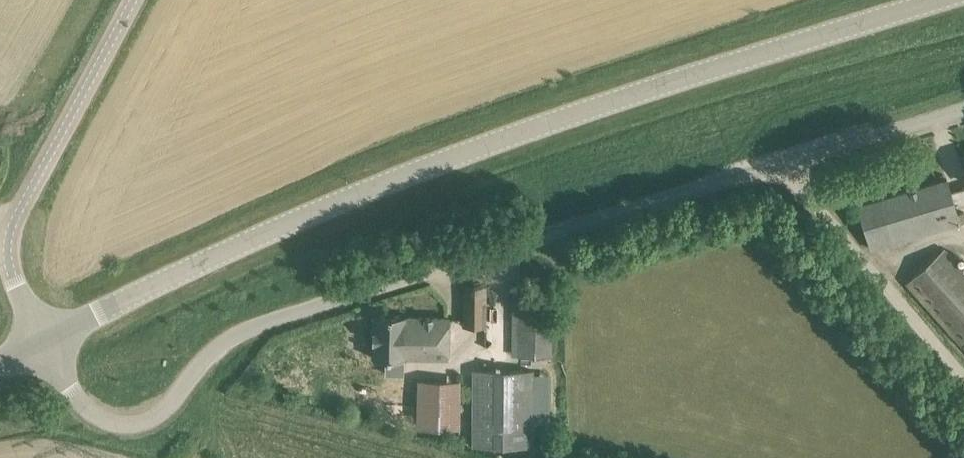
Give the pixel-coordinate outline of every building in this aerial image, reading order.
[(947,179),(859,204),(871,248),(960,223),(947,179)] [(944,247),(906,281),(963,346),(963,270),(944,247)] [(486,324),(486,304),(486,285),(464,284),(463,324),(486,324)] [(520,356),(552,357),(553,286),(521,286),(520,356)] [(378,315),(377,355),(386,355),(385,374),(404,375),(405,355),(448,356),(449,338),(449,318),(406,317),(406,316),(378,315)] [(534,446),(533,371),(473,370),(473,446),(534,446)] [(461,380),(418,379),(416,428),(461,428),(461,380)]
